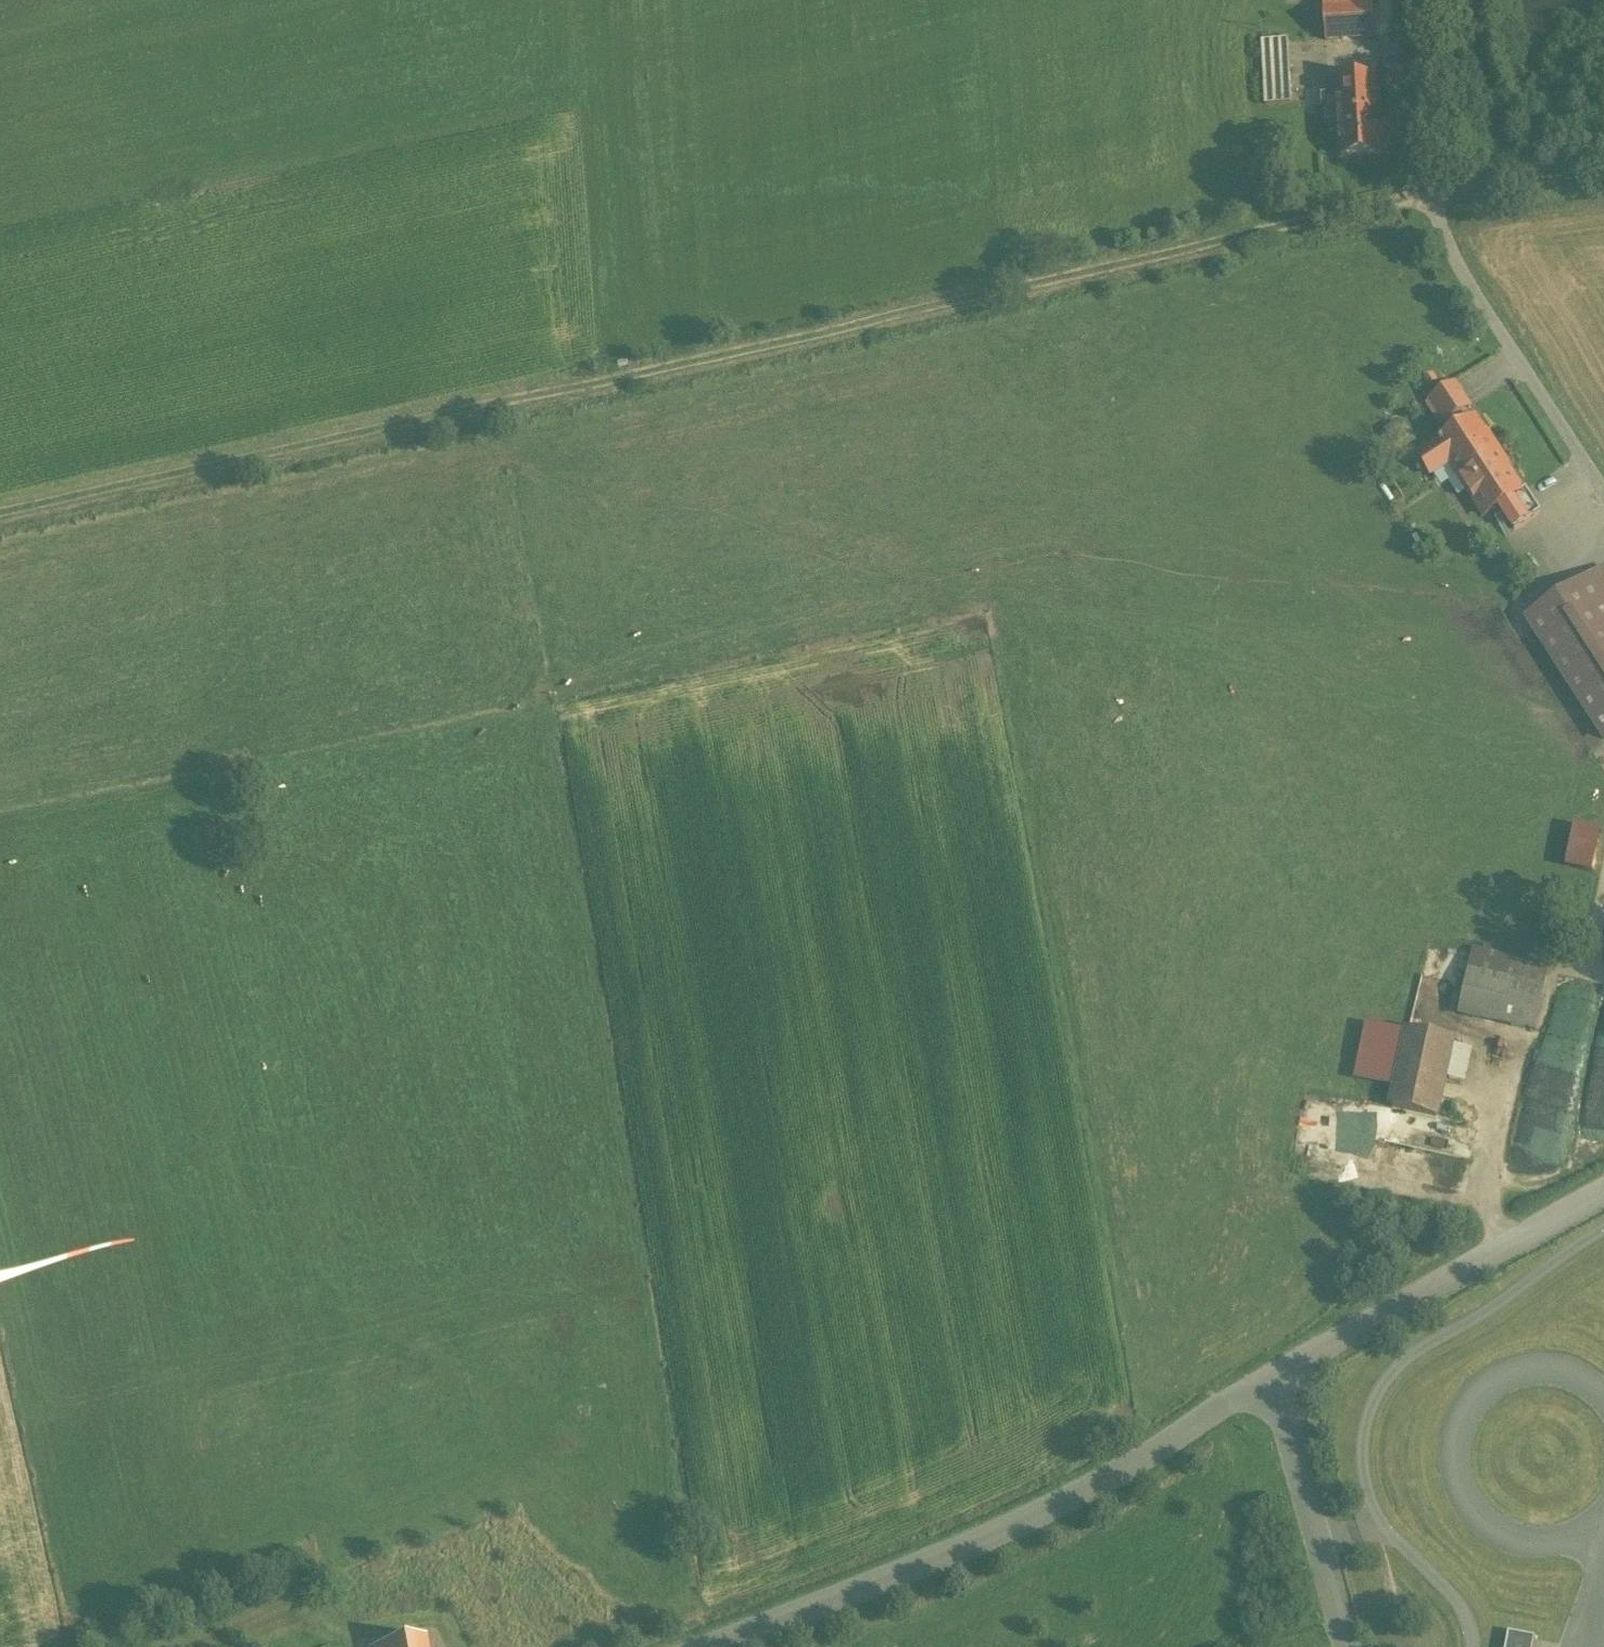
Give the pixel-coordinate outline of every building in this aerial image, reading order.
[(1325,41),(1374,39),(1373,0),(1323,0),(1325,41)] [(1265,37),(1267,100),(1297,99),(1294,36),(1265,37)] [(1386,103),(1386,69),(1338,71),(1341,157),(1385,156),(1385,138),(1398,138),(1397,103),(1386,103)] [(1432,402),(1445,424),(1470,409),(1456,387),(1432,402)] [(1459,477),(1496,453),(1475,421),(1438,445),(1459,477)] [(1522,494),(1496,453),(1459,477),(1485,517),(1500,508),(1522,494)] [(1522,494),(1500,508),(1514,531),(1540,514),(1526,491),(1522,494)] [(1528,608),(1603,725),(1603,559),(1528,608)] [(1573,864),(1601,870),(1603,855),(1603,825),(1581,821),(1573,864)] [(1553,951),(1477,936),(1463,1005),(1539,1020),(1553,951)] [(1464,1031),(1409,1020),(1393,1099),(1445,1110),(1454,1069),(1469,1072),(1475,1046),(1461,1043),(1464,1031)] [(1506,1646),(1539,1646),(1541,1638),(1508,1632),(1506,1646)] [(379,1646),(427,1646),(426,1639),(379,1646)]
